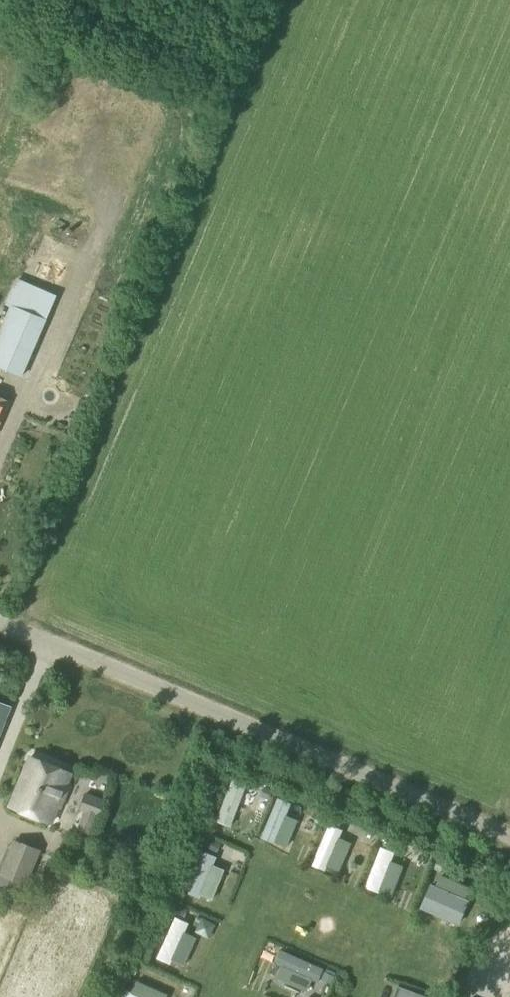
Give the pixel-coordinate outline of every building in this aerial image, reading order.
[(50,313),(91,217),(54,201),(13,298),(50,313)] [(45,321),(9,306),(0,328),(0,370),(21,379),(45,321)] [(9,708),(0,704),(0,731),(9,708)] [(50,821),(69,774),(28,757),(8,804),(50,821)] [(235,828),(253,785),(241,780),(223,824),(235,828)] [(91,837),(104,801),(84,793),(78,811),(82,813),(75,831),(91,837)] [(283,800),(270,840),(294,847),(302,821),(295,818),(299,805),(283,800)] [(336,825),(319,870),(332,875),(349,830),(336,825)] [(40,851),(14,840),(0,872),(0,876),(25,887),(40,851)] [(373,891),(387,895),(401,854),(388,849),(373,891)] [(436,856),(430,869),(439,873),(445,860),(436,856)] [(198,896),(218,903),(230,871),(210,863),(198,896)] [(188,909),(179,905),(175,915),(183,919),(188,909)] [(179,965),(193,923),(180,918),(166,960),(179,965)] [(419,936),(413,949),(425,954),(430,940),(419,936)] [(328,986),(334,974),(288,954),(283,966),(328,986)] [(414,993),(394,989),(392,996),(413,996),(414,993)]
